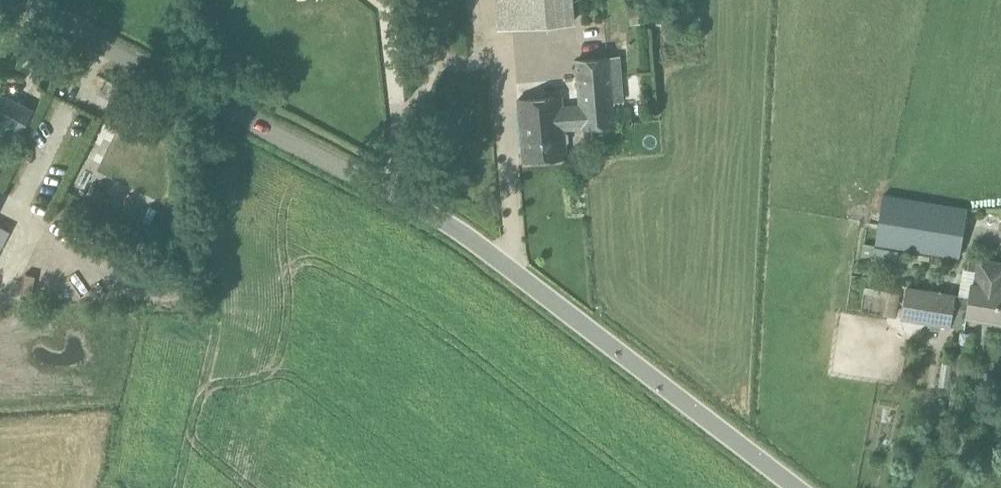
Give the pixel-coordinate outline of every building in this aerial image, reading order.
[(498,29),(575,23),(573,0),(496,0),(498,29)] [(563,106),(562,96),(519,99),(524,161),(567,157),(565,130),(615,126),(613,102),(622,101),(619,58),(576,61),(580,105),(563,106)] [(20,136),(33,109),(0,92),(0,125),(20,136)] [(215,171),(201,164),(195,176),(210,183),(215,171)] [(884,193),(875,244),(961,258),(970,208),(884,193)] [(9,230),(0,226),(0,248),(9,230)] [(896,266),(899,250),(874,246),(874,245),(864,243),(861,259),(896,266)] [(902,320),(950,328),(954,306),(968,309),(967,315),(1000,321),(1000,259),(979,255),(978,259),(969,258),(968,268),(964,268),(960,294),(906,286),(902,320)] [(891,291),(856,289),(855,310),(890,311),(891,291)]
